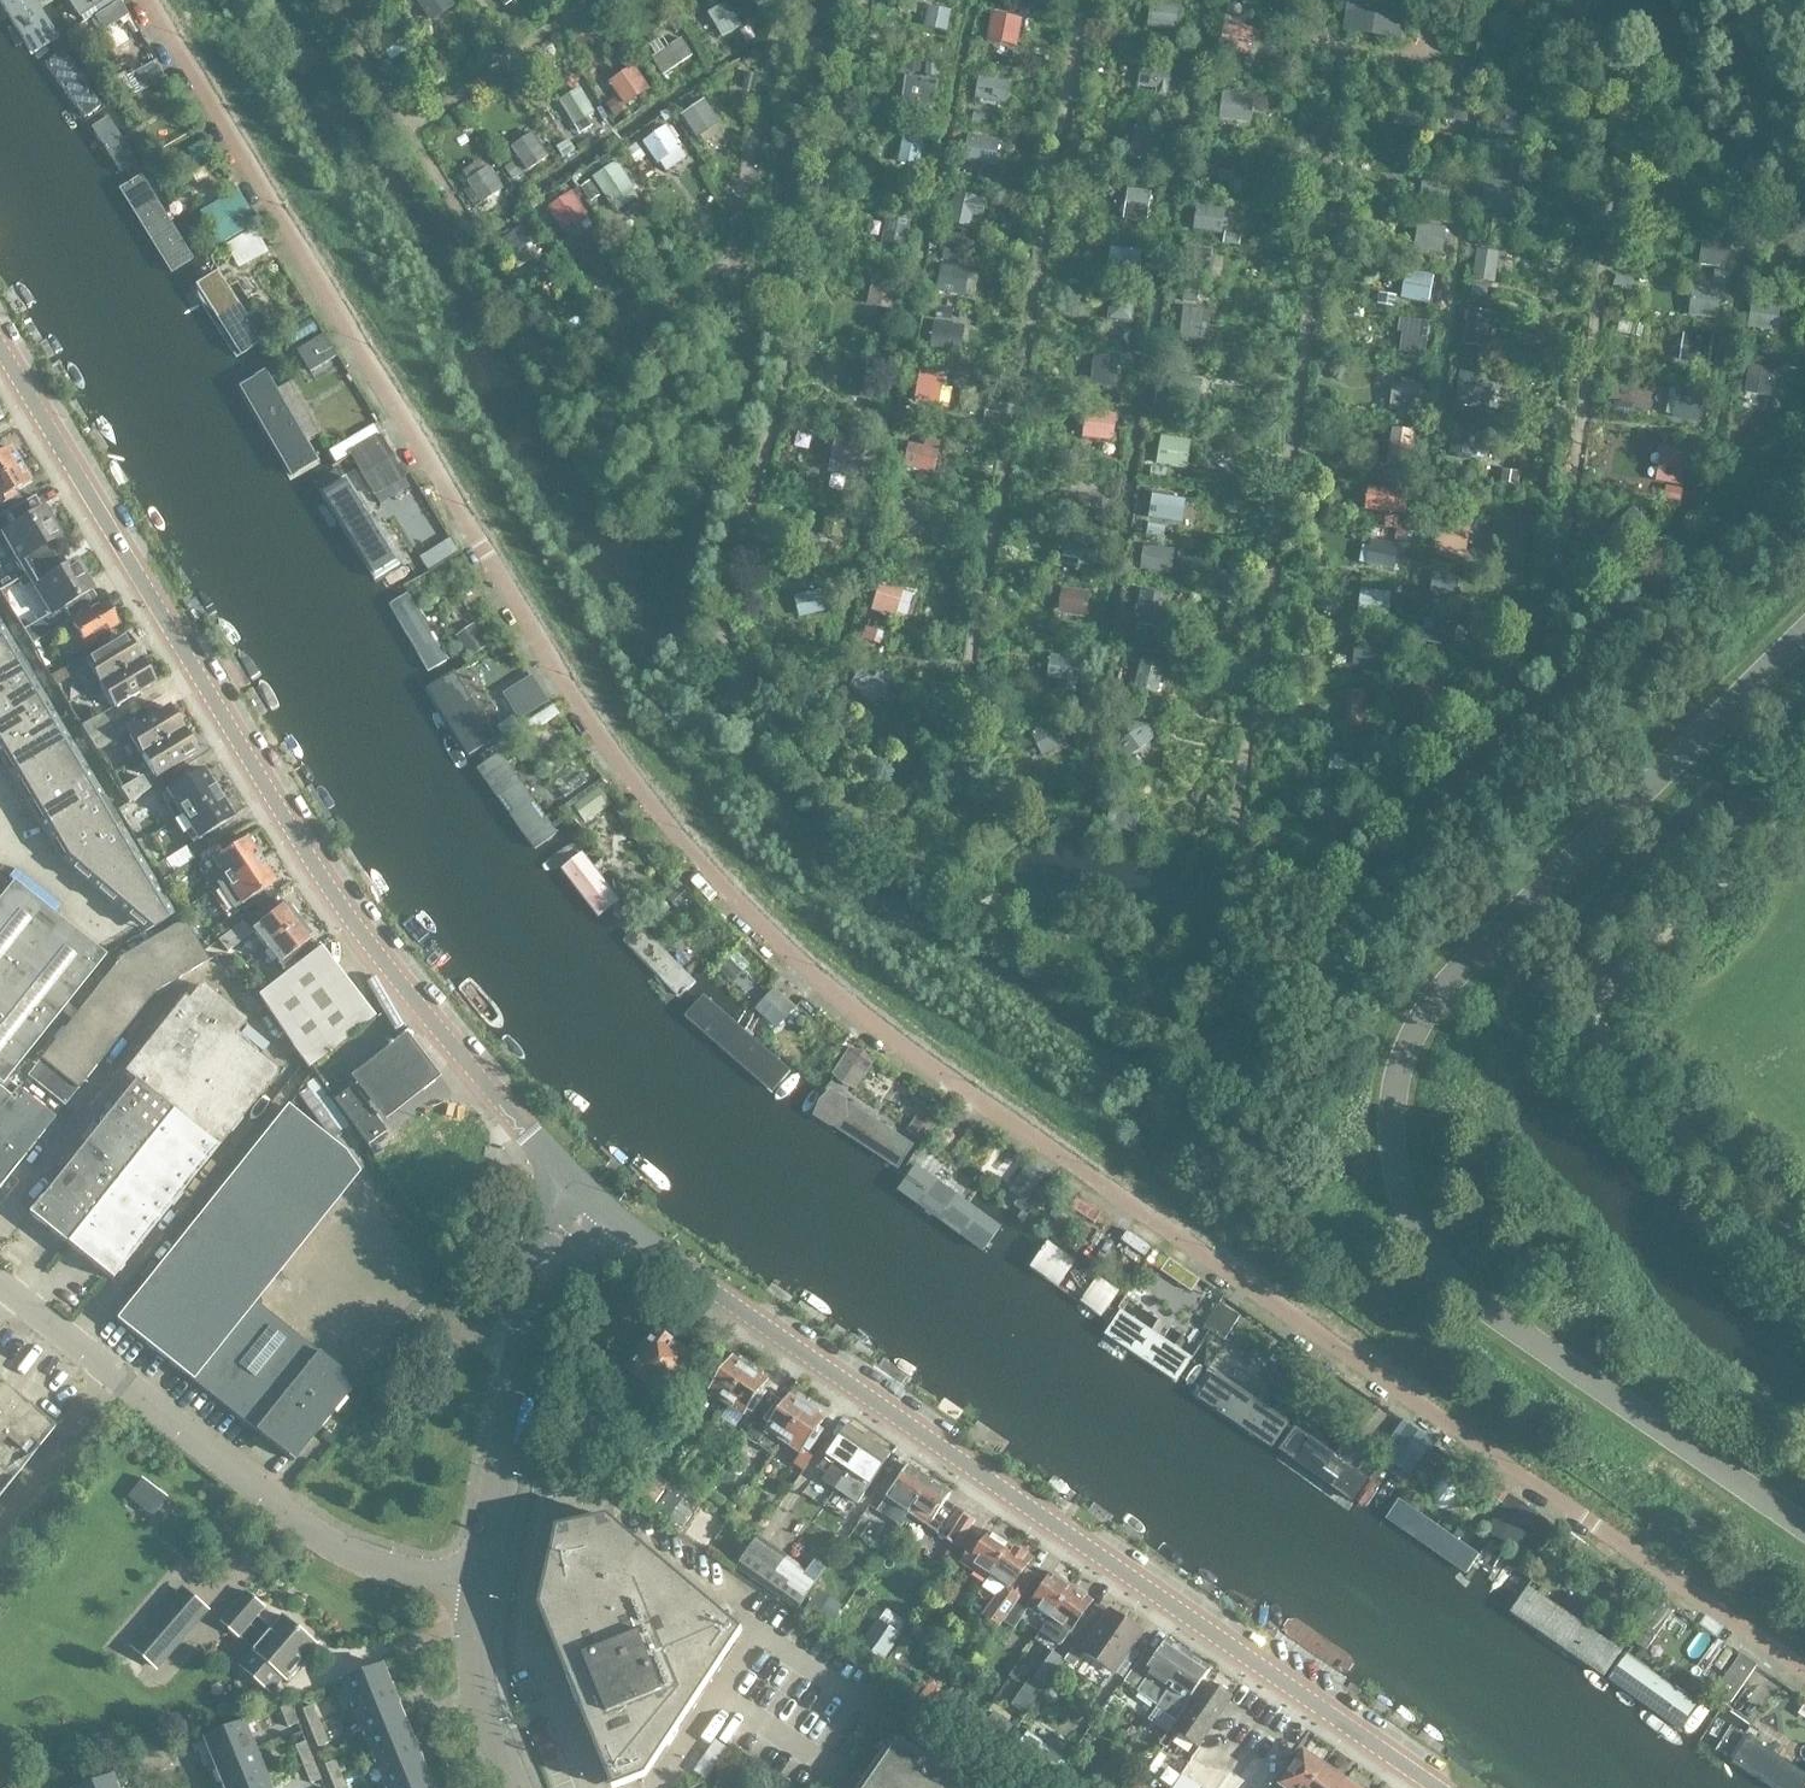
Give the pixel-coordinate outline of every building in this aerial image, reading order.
[(43,48),(65,35),(43,0),(13,0),(43,48)] [(81,18),(95,11),(104,27),(131,13),(124,0),(71,0),(81,18)] [(413,0),(397,0),(406,14),(418,7),(413,0)] [(416,2),(432,26),(457,9),(450,0),(418,0),(416,2)] [(1176,0),(1138,0),(1138,18),(1175,19),(1176,0)] [(1407,0),(1347,0),(1343,32),(1403,39),(1407,0)] [(930,50),(938,8),(915,3),(907,45),(930,50)] [(727,4),(708,15),(723,41),(742,29),(727,4)] [(993,9),(988,38),(1020,44),(1025,15),(993,9)] [(1512,12),(1487,21),(1497,49),(1522,41),(1512,12)] [(410,39),(396,17),(379,28),(381,31),(373,36),(385,55),(410,39)] [(1248,25),(1216,25),(1215,54),(1247,55),(1248,25)] [(750,28),(740,34),(748,46),(757,40),(750,28)] [(135,92),(167,77),(148,35),(116,49),(135,92)] [(664,77),(694,58),(682,41),(666,51),(660,41),(651,47),(657,57),(652,60),(664,77)] [(61,52),(45,63),(84,117),(100,106),(61,52)] [(635,68),(609,85),(625,110),(651,92),(635,68)] [(1168,95),(1170,71),(1135,68),(1133,92),(1168,95)] [(942,79),(911,72),(904,103),(935,110),(942,79)] [(977,73),(977,106),(1011,107),(1012,74),(977,73)] [(758,78),(747,75),(743,92),(755,95),(758,78)] [(1241,87),(1210,87),(1209,117),(1241,117),(1241,87)] [(581,90),(559,104),(575,128),(597,115),(581,90)] [(1381,100),(1380,129),(1415,132),(1416,102),(1381,100)] [(624,114),(616,101),(607,107),(615,120),(624,114)] [(1525,141),(1524,102),(1494,103),(1495,142),(1525,141)] [(705,103),(681,119),(697,142),(721,126),(705,103)] [(674,119),(670,111),(660,116),(665,124),(674,119)] [(105,115),(90,124),(123,178),(138,169),(105,115)] [(1139,150),(1161,148),(1159,125),(1137,127),(1139,150)] [(924,165),(927,129),(899,126),(895,162),(924,165)] [(688,160),(666,129),(643,144),(659,167),(661,165),(667,174),(688,160)] [(1000,133),(969,133),(969,164),(1000,164),(1000,133)] [(550,160),(533,135),(511,151),(528,175),(550,160)] [(575,152),(568,141),(556,149),(563,159),(575,152)] [(647,159),(637,146),(627,153),(637,166),(647,159)] [(490,154),(483,159),(490,168),(497,162),(490,154)] [(481,205),(482,207),(505,191),(490,169),(486,172),(480,163),(464,174),(471,183),(467,186),(469,189),(464,193),(476,209),(481,205)] [(618,164),(593,181),(611,208),(613,206),(618,214),(638,200),(633,192),(635,190),(618,164)] [(522,178),(513,165),(505,171),(513,183),(522,178)] [(1503,168),(1474,168),(1474,199),(1503,199),(1503,168)] [(1447,171),(1413,169),(1412,194),(1446,196),(1447,171)] [(1149,174),(1119,171),(1115,214),(1144,217),(1149,174)] [(140,177),(120,189),(171,272),(191,260),(140,177)] [(1693,203),(1666,177),(1652,191),(1678,218),(1693,203)] [(1224,181),(1199,182),(1200,210),(1226,208),(1224,181)] [(601,198),(591,183),(581,190),(591,205),(601,198)] [(242,187),(201,210),(220,244),(261,221),(242,187)] [(975,191),(948,188),(944,229),(971,232),(975,191)] [(590,217),(573,193),(547,211),(562,234),(564,232),(572,243),(593,228),(587,218),(590,217)] [(520,218),(498,233),(516,261),(538,247),(520,218)] [(881,220),(878,244),(902,248),(905,224),(881,220)] [(1421,224),(1421,248),(1445,249),(1446,225),(1421,224)] [(1734,255),(1707,228),(1688,247),(1714,274),(1734,255)] [(1112,245),(1111,263),(1140,265),(1141,246),(1112,245)] [(1498,281),(1503,250),(1480,246),(1475,277),(1498,281)] [(971,266),(942,263),(938,292),(967,295),(971,266)] [(884,308),(887,275),(854,272),(851,305),(884,308)] [(261,342),(216,273),(196,286),(196,290),(197,294),(198,297),(200,301),(202,304),(205,307),(208,309),(212,311),(240,355),(261,342)] [(1715,310),(1715,283),(1684,283),(1684,310),(1715,310)] [(1127,291),(1099,289),(1097,319),(1125,322),(1127,291)] [(1766,328),(1768,296),(1737,294),(1735,326),(1766,328)] [(1213,300),(1177,299),(1177,323),(1212,324),(1213,300)] [(1426,331),(1427,300),(1403,299),(1402,330),(1426,331)] [(1459,308),(1459,346),(1480,346),(1480,308),(1459,308)] [(950,321),(922,319),(920,354),(947,356),(950,321)] [(1683,362),(1712,365),(1715,335),(1686,332),(1683,362)] [(336,357),(324,337),(299,351),(312,372),(336,357)] [(1114,347),(1090,344),(1086,377),(1110,380),(1114,347)] [(1755,376),(1755,351),(1725,351),(1725,376),(1755,376)] [(1475,382),(1476,370),(1461,369),(1459,402),(1493,404),(1495,383),(1475,382)] [(947,373),(920,371),(918,398),(945,400),(947,373)] [(317,461),(266,373),(249,384),(255,393),(247,397),(292,475),(317,461)] [(1203,377),(1170,377),(1170,410),(1203,410),(1203,377)] [(1669,382),(1669,405),(1704,405),(1704,382),(1669,382)] [(1418,393),(1385,391),(1383,418),(1416,420),(1418,393)] [(1120,412),(1089,408),(1084,438),(1115,443),(1120,412)] [(1469,446),(1469,423),(1434,423),(1434,446),(1469,446)] [(1412,463),(1416,427),(1395,425),(1391,461),(1412,463)] [(1189,435),(1158,434),(1157,460),(1188,462),(1189,435)] [(935,466),(924,435),(897,444),(908,476),(935,466)] [(812,462),(844,462),(845,437),(813,436),(812,462)] [(382,438),(352,456),(375,494),(404,477),(382,438)] [(1652,446),(1652,469),(1690,469),(1690,446),(1652,446)] [(20,466),(9,449),(0,454),(0,478),(20,466)] [(0,478),(0,508),(15,499),(12,494),(30,483),(20,466),(0,478)] [(347,477),(322,493),(375,579),(400,563),(347,477)] [(1397,514),(1400,486),(1372,483),(1370,511),(1397,514)] [(1099,494),(1067,489),(1062,514),(1095,520),(1099,494)] [(1152,491),(1150,521),(1185,523),(1187,494),(1152,491)] [(4,536),(28,575),(50,561),(43,548),(58,539),(34,498),(0,519),(0,539),(4,536)] [(851,512),(825,511),(825,537),(851,538),(851,512)] [(1435,546),(1470,550),(1474,520),(1438,516),(1435,546)] [(1399,542),(1373,540),(1370,572),(1396,575),(1399,542)] [(1170,546),(1142,546),(1142,576),(1170,576),(1170,546)] [(58,574),(50,561),(28,575),(52,614),(23,631),(25,634),(33,645),(99,604),(74,564),(58,574)] [(1432,592),(1460,593),(1462,572),(1434,570),(1432,592)] [(906,592),(874,581),(865,610),(897,620),(906,592)] [(1081,587),(1041,581),(1037,608),(1077,614),(1081,587)] [(814,620),(817,587),(790,585),(788,617),(814,620)] [(1360,613),(1389,619),(1395,591),(1366,585),(1360,613)] [(1134,634),(1157,636),(1161,590),(1139,588),(1134,634)] [(408,595),(390,606),(429,672),(447,661),(408,595)] [(69,636),(75,646),(79,653),(96,643),(97,645),(111,636),(108,631),(118,625),(105,603),(70,624),(75,632),(69,636)] [(0,621),(0,757),(63,863),(72,871),(145,932),(175,915),(114,813),(102,792),(88,769),(64,728),(0,621)] [(473,654),(492,642),(479,621),(459,633),(473,654)] [(1439,623),(1436,639),(1454,643),(1457,628),(1439,623)] [(85,663),(99,686),(141,661),(127,638),(85,663)] [(1357,669),(1386,675),(1391,646),(1362,640),(1357,669)] [(1084,659),(1053,655),(1049,686),(1080,690),(1084,659)] [(41,661),(51,677),(60,672),(49,656),(41,661)] [(141,661),(99,686),(114,709),(155,684),(141,661)] [(1165,661),(1138,661),(1138,692),(1165,693),(1165,661)] [(64,670),(60,672),(51,677),(57,688),(70,680),(64,670)] [(861,670),(851,687),(873,701),(887,698),(897,682),(881,671),(876,680),(861,670)] [(1427,672),(1400,672),(1400,706),(1427,706),(1427,672)] [(457,678),(434,692),(473,754),(496,740),(457,678)] [(532,678),(510,692),(525,717),(547,703),(532,678)] [(1372,725),(1370,688),(1350,688),(1352,726),(1372,725)] [(128,733),(142,756),(183,730),(169,708),(128,733)] [(1030,756),(1055,727),(1034,708),(1009,737),(1030,756)] [(90,740),(110,728),(102,715),(82,727),(90,740)] [(1146,722),(1111,719),(1109,750),(1144,752),(1146,722)] [(98,752),(118,740),(110,728),(90,740),(98,752)] [(183,730),(142,756),(156,779),(197,753),(183,730)] [(1314,748),(1314,780),(1349,780),(1349,748),(1314,748)] [(501,755),(479,771),(535,849),(557,833),(501,755)] [(168,793),(183,817),(219,794),(204,770),(168,793)] [(142,776),(121,790),(130,803),(150,790),(142,776)] [(219,794),(183,817),(199,841),(235,818),(219,794)] [(247,839),(224,854),(217,844),(194,858),(184,866),(190,876),(198,871),(206,882),(213,878),(220,888),(261,861),(247,839)] [(184,866),(194,858),(186,846),(165,860),(173,873),(184,866)] [(583,855),(564,870),(600,917),(619,901),(583,855)] [(261,861),(220,888),(227,898),(219,903),(227,915),(241,905),(276,883),(261,861)] [(0,899),(0,1095),(11,1081),(8,1079),(106,957),(13,882),(0,899)] [(285,904),(251,931),(244,921),(218,941),(228,953),(253,933),(265,948),(299,921),(285,904)] [(120,958),(86,1000),(79,994),(71,1004),(79,1009),(26,1075),(64,1106),(154,994),(208,959),(183,919),(120,958)] [(299,921),(265,948),(285,974),(318,949),(310,940),(312,938),(299,921)] [(701,979),(645,926),(633,941),(688,993),(701,979)] [(318,949),(285,974),(286,975),(259,996),(309,1068),(374,1018),(320,949),(319,950),(318,949)] [(170,1112),(173,1114),(234,1038),(246,1022),(200,985),(188,1001),(183,997),(122,1073),(133,1082),(170,1112)] [(774,1025),(791,1007),(779,994),(761,1013),(774,1025)] [(813,1093),(813,1090),(813,1088),(812,1086),(812,1085),(811,1083),(809,1081),(808,1080),(765,1044),(731,1016),(714,1003),(712,1001),(710,1001),(708,1000),(706,1001),(704,1001),(702,1003),(700,1006),(699,1008),(698,1010),(698,1012),(700,1016),(706,1023),(730,1043),(793,1096),(796,1098),(798,1099),(800,1100),(804,1100),(807,1099),(811,1098),(812,1096),(813,1093)] [(407,1029),(350,1071),(385,1117),(441,1074),(407,1029)] [(124,1169),(65,1244),(111,1280),(277,1072),(234,1038),(173,1114),(170,1112),(124,1169)] [(837,1078),(863,1087),(875,1053),(849,1044),(837,1078)] [(11,1081),(0,1095),(0,1186),(55,1117),(11,1081)] [(133,1082),(75,1154),(81,1159),(94,1144),(124,1169),(170,1112),(133,1082)] [(335,1100),(367,1146),(386,1132),(352,1087),(335,1100)] [(846,1102),(830,1091),(815,1116),(830,1126),(833,1121),(900,1165),(910,1149),(845,1105),(846,1102)] [(117,1319),(192,1379),(211,1394),(293,1461),(355,1384),(273,1317),(254,1302),(357,1173),(344,1154),(287,1108),(117,1319)] [(75,1154),(27,1214),(65,1244),(124,1169),(94,1144),(81,1159),(75,1154)] [(915,1168),(900,1188),(984,1250),(999,1229),(915,1168)] [(1034,1268),(1101,1311),(1114,1291),(1047,1248),(1034,1268)] [(1232,1335),(1241,1310),(1219,1302),(1210,1326),(1232,1335)] [(1122,1312),(1107,1334),(1176,1380),(1191,1358),(1122,1312)] [(668,1398),(695,1359),(656,1331),(628,1371),(648,1384),(645,1389),(654,1395),(657,1390),(668,1398)] [(580,1363),(608,1382),(620,1365),(592,1345),(580,1363)] [(722,1363),(708,1383),(699,1397),(705,1401),(710,1393),(726,1404),(751,1368),(734,1356),(727,1366),(722,1363)] [(769,1379),(751,1368),(726,1404),(738,1412),(733,1420),(738,1423),(738,1424),(743,1427),(767,1393),(762,1390),(769,1379)] [(1216,1374),(1200,1398),(1272,1447),(1288,1423),(1216,1374)] [(49,1433),(0,1393),(0,1495),(49,1433)] [(779,1402),(765,1421),(760,1417),(746,1437),(757,1445),(757,1444),(773,1455),(782,1443),(783,1443),(808,1407),(791,1395),(784,1405),(779,1402)] [(825,1418),(808,1407),(783,1443),(800,1455),(804,1449),(809,1452),(823,1432),(818,1428),(825,1418)] [(836,1489),(870,1439),(849,1425),(820,1467),(829,1473),(823,1481),(836,1489)] [(1415,1475),(1436,1447),(1407,1425),(1386,1452),(1415,1475)] [(640,1463),(652,1445),(633,1433),(621,1451),(640,1463)] [(1367,1480),(1313,1436),(1297,1455),(1351,1500),(1367,1480)] [(891,1453),(870,1439),(836,1489),(850,1498),(855,1490),(862,1495),(891,1453)] [(887,1498),(891,1501),(883,1514),(899,1526),(908,1513),(911,1514),(933,1482),(909,1465),(887,1498)] [(145,1475),(129,1493),(154,1514),(170,1495),(145,1475)] [(645,1477),(633,1494),(630,1499),(651,1513),(665,1492),(666,1491),(645,1477)] [(951,1494),(933,1482),(911,1514),(934,1530),(953,1503),(947,1500),(951,1494)] [(671,1493),(659,1512),(682,1528),(695,1509),(671,1493)] [(1521,1497),(1497,1532),(1533,1556),(1557,1522),(1521,1497)] [(1479,1555),(1400,1500),(1389,1516),(1468,1571),(1479,1555)] [(977,1520),(953,1503),(934,1530),(938,1533),(937,1534),(958,1548),(977,1520)] [(566,1537),(550,1606),(619,1777),(640,1769),(730,1633),(605,1528),(566,1537)] [(974,1542),(966,1552),(968,1553),(963,1559),(965,1561),(963,1565),(974,1572),(977,1568),(990,1577),(1012,1545),(992,1532),(981,1547),(974,1542)] [(770,1590),(790,1559),(758,1537),(737,1567),(770,1590)] [(1032,1559),(1012,1545),(990,1577),(983,1589),(996,1598),(983,1617),(1000,1628),(1004,1622),(1027,1588),(1035,1576),(1025,1569),(1032,1559)] [(799,1610),(819,1579),(790,1559),(770,1590),(799,1610)] [(1053,1573),(1038,1595),(1027,1588),(1004,1622),(1015,1629),(1021,1620),(1040,1633),(1044,1629),(1045,1629),(1073,1587),(1053,1573)] [(1073,1587),(1045,1629),(1042,1633),(1059,1645),(1066,1635),(1068,1636),(1092,1600),(1073,1587)] [(1619,1652),(1529,1589),(1513,1612),(1603,1675),(1619,1652)] [(274,1629),(259,1616),(266,1607),(247,1592),(221,1622),(240,1638),(240,1637),(255,1650),(240,1667),(271,1694),(285,1679),(289,1682),(319,1647),(284,1617),(274,1629)] [(827,1629),(839,1610),(816,1594),(803,1614),(827,1629)] [(170,1607),(134,1648),(156,1667),(192,1627),(170,1607)] [(1112,1612),(1085,1650),(1083,1653),(1113,1673),(1141,1632),(1112,1612)] [(865,1641),(886,1656),(904,1632),(882,1617),(865,1641)] [(1156,1703),(1189,1654),(1168,1639),(1152,1663),(1142,1656),(1125,1682),(1156,1703)] [(1077,1645),(1066,1661),(1074,1667),(1083,1653),(1085,1650),(1077,1645)] [(1740,1687),(1759,1663),(1741,1650),(1723,1674),(1740,1687)] [(1047,1687),(1066,1661),(1053,1652),(1034,1678),(1047,1687)] [(1189,1654),(1156,1703),(1155,1705),(1178,1721),(1191,1701),(1189,1700),(1211,1669),(1189,1654)] [(1696,1705),(1628,1657),(1611,1680),(1679,1729),(1696,1705)] [(383,1667),(343,1684),(355,1712),(395,1696),(383,1667)] [(1198,1746),(1230,1697),(1210,1684),(1178,1732),(1198,1746)] [(395,1696),(355,1712),(366,1740),(406,1723),(395,1696)] [(292,1704),(281,1708),(289,1728),(300,1723),(292,1704)] [(312,1730),(323,1725),(314,1705),(304,1709),(312,1730)] [(204,1740),(216,1768),(257,1752),(245,1723),(204,1740)] [(406,1723),(366,1740),(377,1767),(418,1751),(406,1723)] [(312,1730),(319,1748),(330,1743),(323,1725),(312,1730)] [(1028,1733),(1012,1756),(1053,1784),(1068,1761),(1028,1733)] [(1733,1761),(1775,1787),(1804,1787),(1804,1773),(1748,1737),(1733,1761)] [(947,1772),(956,1760),(933,1745),(925,1757),(899,1739),(865,1787),(970,1787),(947,1772)] [(304,1765),(315,1760),(307,1741),(296,1746),(304,1765)] [(377,1767),(386,1787),(405,1787),(429,1778),(418,1751),(377,1767)] [(216,1768),(224,1787),(247,1787),(268,1779),(257,1752),(216,1768)] [(1282,1787),(1312,1787),(1326,1767),(1304,1752),(1280,1787),(1282,1787)] [(312,1784),(323,1780),(315,1760),(304,1765),(312,1784)] [(334,1785),(345,1781),(337,1760),(326,1764),(334,1785)] [(1326,1767),(1312,1787),(1342,1787),(1347,1782),(1326,1767)] [(1184,1776),(1176,1787),(1202,1787),(1184,1776)] [(88,1787),(117,1787),(112,1778),(88,1787)] [(405,1787),(433,1787),(429,1778),(405,1787)] [(247,1787),(272,1787),(268,1779),(247,1787)]
